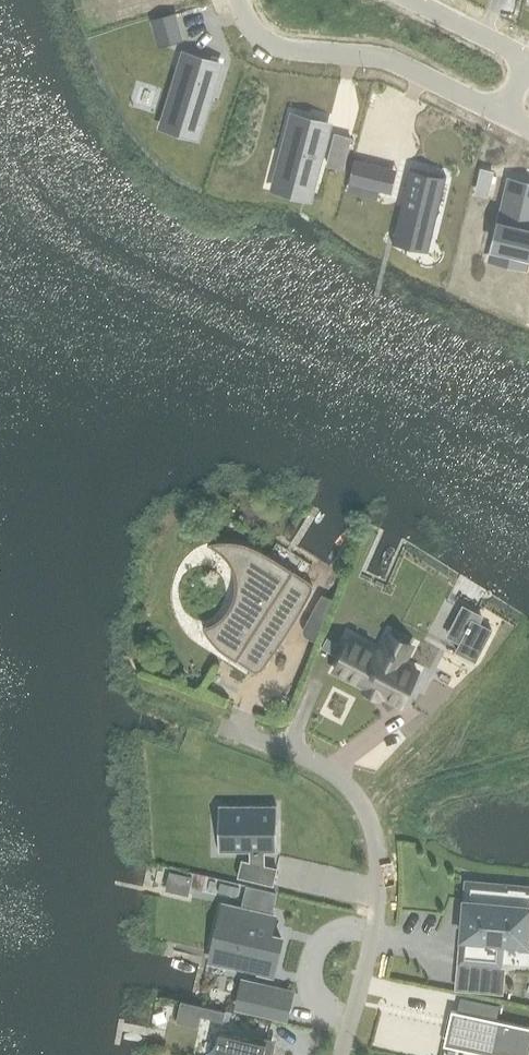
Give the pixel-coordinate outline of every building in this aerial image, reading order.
[(177,14),(151,21),(158,47),(184,41),(177,14)] [(185,55),(168,115),(203,125),(221,65),(185,55)] [(293,116),(278,176),(314,186),(330,125),(293,116)] [(330,155),(327,165),(344,170),(347,159),(330,155)] [(355,159),(349,184),(380,192),(386,167),(355,159)] [(411,169),(395,231),(432,240),(448,178),(411,169)] [(482,170),(477,193),(488,195),(493,172),(482,170)] [(494,248),(528,256),(528,185),(510,181),(494,248)] [(204,627),(203,627),(205,630),(207,634),(211,639),(214,644),(218,647),(222,651),(227,654),(247,667),(251,670),(253,671),(255,672),(257,672),(259,672),(261,671),(263,670),(277,650),(285,638),(291,629),(297,620),(303,610),(308,601),(313,591),(314,587),(312,583),(310,581),(301,575),(295,571),(290,568),(282,563),(273,557),(269,555),(265,553),(259,549),(252,546),(244,543),(239,542),(232,541),(224,541),(218,541),(215,542),(213,543),(208,544),(208,545),(212,548),(225,556),(227,559),(231,565),(234,572),(236,580),(236,587),(235,595),(233,602),(229,609),(225,615),(222,617),(218,619),(204,627)] [(323,595),(307,623),(321,629),(333,601),(323,595)] [(460,642),(455,651),(477,662),(493,630),(481,623),(472,619),(460,642)] [(350,633),(331,673),(366,689),(388,699),(406,708),(424,669),(409,661),(411,656),(384,643),(382,649),(350,633)] [(328,637),(322,648),(335,654),(340,644),(328,637)] [(220,806),(221,850),(250,850),(265,849),(275,849),(275,806),(220,806)] [(243,862),(239,876),(273,884),(276,869),(265,867),(250,863),(243,862)] [(193,877),(171,872),(166,890),(189,895),(193,877)] [(463,939),(469,939),(467,962),(501,965),(503,942),(528,944),(528,934),(528,888),(474,884),(473,902),(466,901),(463,939)] [(247,886),(241,909),(272,916),(278,892),(247,886)] [(231,907),(220,952),(240,956),(237,967),(258,972),(259,966),(274,969),(281,938),(270,935),(274,917),(272,916),(241,909),(231,907)] [(243,980),(240,993),(265,999),(269,986),(243,980)] [(181,1002),(176,1023),(198,1027),(199,1019),(202,1006),(181,1002)] [(488,1002),(485,1013),(499,1016),(501,1005),(488,1002)] [(451,1043),(489,1051),(488,1054),(490,1054),(526,1054),(528,1039),(528,1032),(497,1025),(498,1021),(453,1011),(451,1021),(455,1022),(451,1043)] [(271,1043),(228,1033),(225,1046),(221,1045),(219,1054),(269,1054),(271,1043)]
